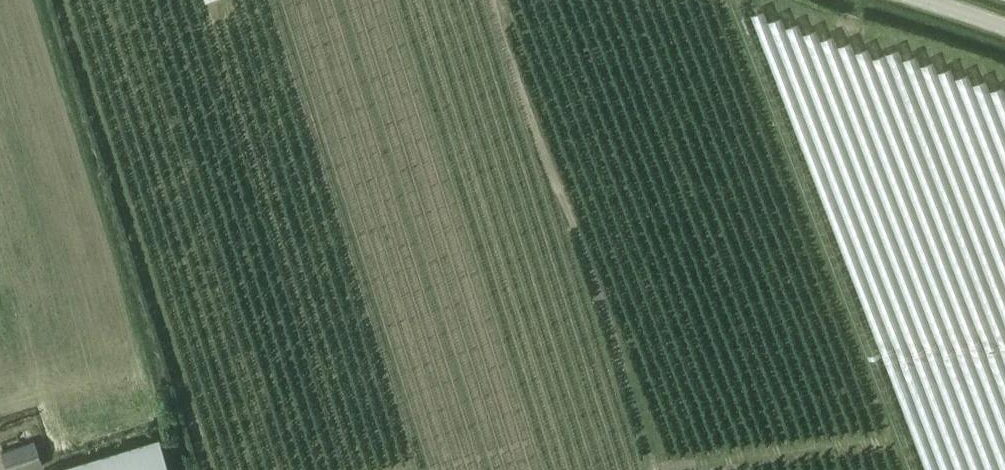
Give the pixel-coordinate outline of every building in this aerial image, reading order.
[(44,469),(169,469),(159,435),(44,469)] [(7,467),(7,469),(34,469),(44,467),(36,441),(2,451),(7,467)]
